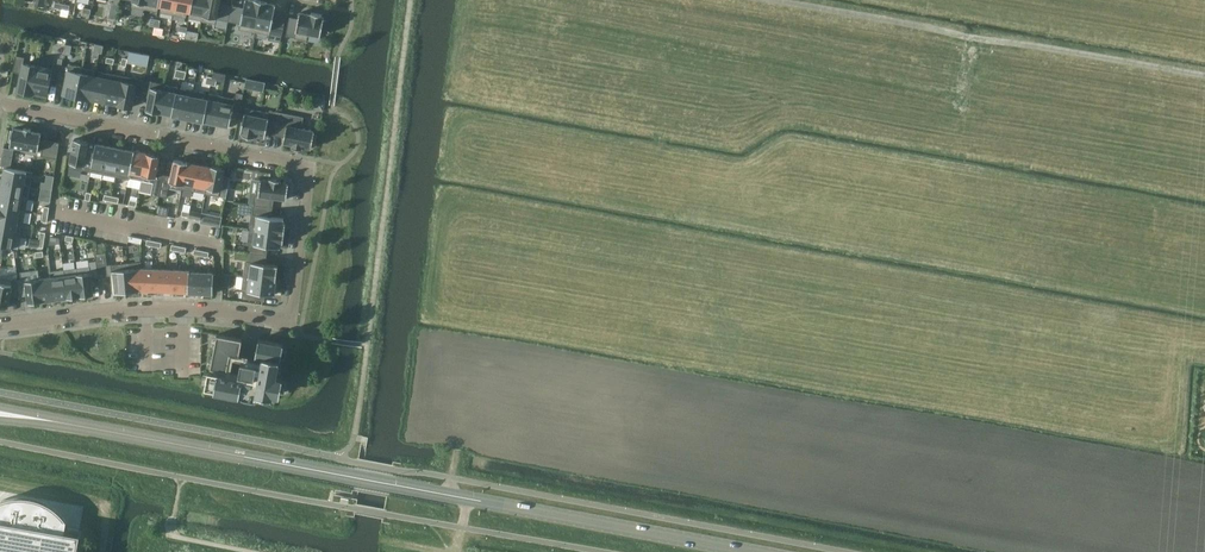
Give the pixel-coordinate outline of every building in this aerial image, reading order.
[(133,1),(132,7),(145,9),(146,3),(145,3),(146,0),(126,0),(133,1)] [(158,6),(159,0),(146,0),(145,3),(146,3),(145,9),(145,10),(145,9),(155,11),(157,6),(158,6)] [(174,9),(176,0),(159,0),(158,6),(159,6),(158,12),(173,15),(174,9)] [(174,9),(173,15),(186,18),(188,12),(190,13),(193,0),(176,0),(174,9)] [(190,13),(191,13),(190,18),(201,21),(206,0),(193,0),(190,13)] [(229,21),(232,6),(220,4),(220,0),(206,0),(201,21),(216,24),(217,19),(229,21)] [(260,1),(256,0),(254,0),(252,0),(245,0),(243,8),(232,6),(229,21),(240,24),(239,29),(254,32),(260,1)] [(268,2),(260,1),(254,32),(270,35),(271,30),(283,32),(286,17),(274,15),(276,5),(267,3),(268,2)] [(294,38),(306,41),(308,34),(320,36),(321,33),(323,33),(326,21),(323,21),(324,17),(321,17),(322,15),(311,12),(310,15),(299,13),(298,19),(289,18),(286,36),(294,37),(294,38)] [(308,34),(307,41),(318,43),(320,36),(308,34)] [(38,66),(24,63),(25,57),(17,55),(13,71),(21,73),(18,90),(33,93),(38,66)] [(58,80),(62,65),(53,63),(52,69),(38,66),(33,93),(33,92),(47,95),(50,79),(58,80)] [(63,94),(77,96),(82,68),(69,65),(69,66),(62,65),(58,80),(66,82),(63,94)] [(90,99),(96,70),(82,68),(77,96),(90,99)] [(98,71),(97,77),(93,99),(106,102),(112,74),(98,71)] [(118,104),(124,76),(112,74),(106,102),(118,104)] [(134,94),(142,96),(145,80),(137,78),(137,79),(124,76),(118,104),(118,105),(132,107),(134,94)] [(160,113),(165,85),(166,84),(152,82),(152,81),(145,80),(142,96),(149,97),(146,110),(160,113)] [(171,115),(172,116),(178,87),(165,85),(160,113),(172,115),(171,115)] [(194,91),(180,88),(175,116),(188,119),(194,91)] [(188,119),(201,121),(207,93),(194,91),(188,119)] [(235,99),(222,96),(217,124),(229,127),(232,113),(239,115),(244,94),(236,92),(235,99)] [(217,124),(222,96),(209,94),(203,122),(204,122),(217,124)] [(266,133),(274,135),(277,118),(279,112),(270,110),(269,113),(258,110),(256,116),(244,114),(241,132),(243,133),(242,135),(253,137),(254,135),(265,137),(266,133)] [(290,120),(277,118),(274,135),(284,137),(283,142),(293,144),(292,147),(301,149),(302,146),(311,148),(312,145),(314,145),(316,134),(314,134),(315,131),(289,126),(290,120)] [(42,156),(57,158),(60,143),(44,140),(44,141),(40,140),(41,133),(31,131),(31,129),(24,128),(24,130),(13,128),(13,132),(11,131),(9,142),(11,142),(10,146),(38,151),(38,150),(42,151),(42,156)] [(91,172),(96,144),(89,142),(75,139),(74,141),(73,141),(71,151),(72,151),(69,168),(83,171),(83,170),(91,172)] [(109,147),(96,144),(91,172),(103,174),(109,147)] [(109,147),(103,174),(116,177),(122,149),(109,147)] [(4,148),(1,166),(10,168),(13,150),(4,148)] [(122,149),(116,177),(128,179),(134,150),(134,151),(122,149)] [(147,152),(134,150),(128,179),(127,186),(140,189),(142,180),(147,152)] [(160,196),(164,175),(156,174),(160,155),(147,152),(142,180),(140,189),(139,192),(160,196)] [(167,197),(169,188),(182,190),(183,189),(188,163),(174,160),(171,177),(164,175),(160,196),(167,197)] [(194,191),(199,165),(188,163),(183,189),(194,191)] [(205,194),(211,167),(199,165),(194,191),(205,194)] [(211,167),(205,194),(219,196),(218,202),(225,203),(228,188),(221,187),(225,169),(211,166),(211,167)] [(27,171),(5,167),(2,180),(25,184),(31,185),(33,172),(27,171)] [(254,205),(270,207),(271,197),(287,199),(287,196),(290,197),(291,187),(289,186),(289,183),(281,182),(282,180),(270,178),(269,181),(261,180),(259,195),(255,195),(254,205)] [(22,197),(25,184),(2,180),(0,193),(22,197)] [(0,193),(0,206),(26,211),(28,198),(22,197),(0,193)] [(250,229),(284,233),(286,224),(283,224),(284,218),(268,216),(270,207),(254,205),(253,214),(252,214),(250,229)] [(26,211),(0,206),(0,219),(18,222),(23,223),(26,211)] [(190,212),(189,217),(201,219),(202,213),(190,211),(190,212)] [(203,212),(201,223),(220,227),(222,216),(203,212)] [(23,223),(18,222),(0,219),(0,232),(21,236),(23,223)] [(249,244),(248,253),(263,255),(265,246),(280,248),(281,242),(283,243),(284,233),(250,229),(248,244),(249,244)] [(21,236),(0,232),(0,246),(18,249),(21,236)] [(96,261),(98,276),(109,275),(106,253),(95,254),(96,261)] [(246,261),(244,276),(276,280),(278,265),(262,263),(263,255),(248,253),(247,262),(246,261)] [(76,268),(77,274),(80,296),(93,294),(91,277),(98,276),(96,261),(89,262),(89,266),(76,268)] [(140,290),(141,269),(142,262),(141,262),(136,262),(124,263),(127,292),(140,290)] [(127,292),(124,263),(111,265),(114,293),(127,292)] [(141,269),(140,290),(152,290),(153,269),(141,269)] [(153,269),(152,290),(164,291),(165,270),(153,269)] [(64,276),(65,275),(64,270),(50,272),(51,277),(52,277),(55,300),(67,298),(64,276)] [(176,291),(177,270),(165,270),(164,291),(176,291)] [(189,272),(190,272),(190,271),(177,270),(176,291),(188,292),(189,272)] [(201,293),(201,272),(190,272),(189,272),(188,292),(188,293),(201,293)] [(213,294),(214,273),(201,272),(201,293),(213,294)] [(25,274),(25,279),(18,280),(20,296),(21,296),(28,295),(29,303),(42,301),(39,279),(39,273),(25,274)] [(77,274),(65,275),(64,276),(67,298),(80,296),(77,274)] [(276,280),(244,276),(242,291),(243,291),(242,299),(263,301),(264,293),(274,295),(275,292),(277,292),(278,283),(276,283),(276,280)] [(8,308),(10,297),(13,280),(13,279),(0,277),(0,306),(8,308)] [(42,301),(55,300),(52,277),(51,277),(39,279),(42,301)] [(18,280),(13,280),(10,297),(20,296),(18,280)] [(242,360),(239,373),(238,377),(226,375),(230,354),(239,356),(242,339),(217,334),(211,367),(213,368),(213,371),(208,371),(205,387),(214,389),(214,390),(240,394),(242,394),(242,395),(257,398),(257,393),(272,396),(273,392),(280,394),(283,376),(276,375),(279,360),(281,360),(284,344),(259,339),(256,355),(254,362),(242,360)] [(80,533),(79,533),(79,535),(64,533),(67,520),(61,513),(53,506),(45,501),(36,498),(26,496),(16,496),(7,498),(0,500),(0,551),(77,551),(80,533)]
